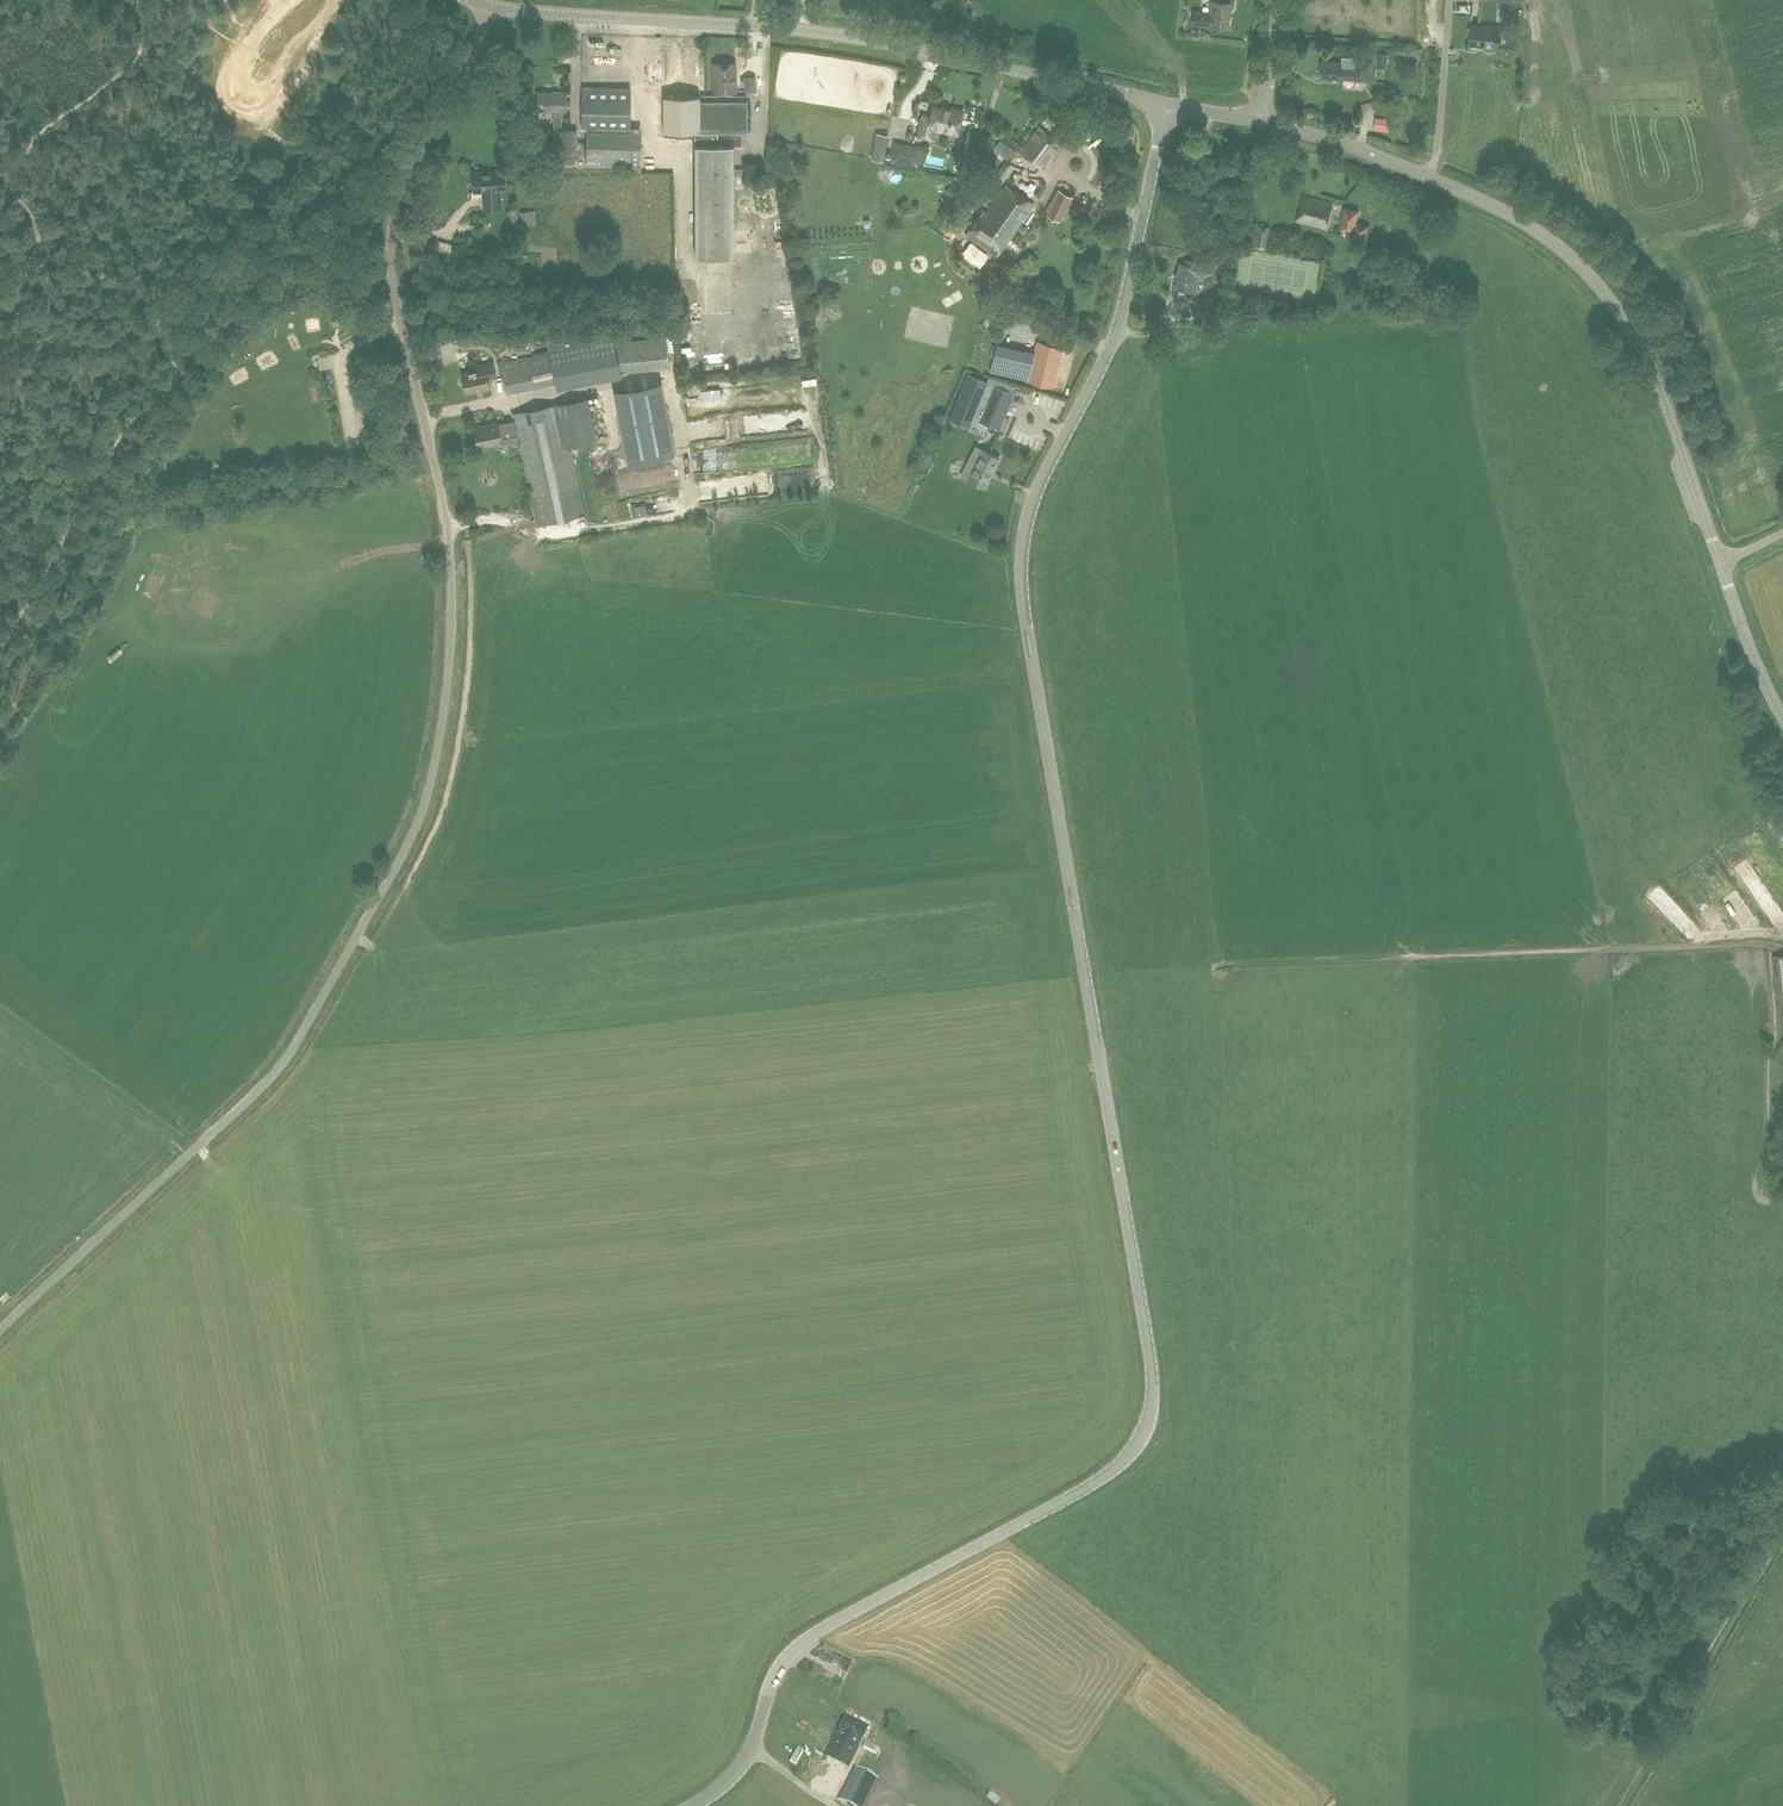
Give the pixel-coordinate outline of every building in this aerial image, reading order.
[(1521,0),(1504,0),(1503,10),(1520,11),(1521,0)] [(1193,24),(1228,27),(1230,3),(1212,1),(1211,14),(1194,12),(1193,24)] [(1470,45),(1501,48),(1502,27),(1471,25),(1470,45)] [(1323,60),(1321,77),(1341,79),(1341,78),(1369,81),(1371,62),(1356,61),(1355,68),(1342,67),(1343,62),(1323,60)] [(713,63),(713,92),(736,91),(735,63),(713,63)] [(755,77),(744,76),(744,91),(755,91),(755,77)] [(696,133),(697,145),(730,145),(742,145),(742,132),(747,132),(746,95),(700,95),(700,85),(676,85),(677,96),(665,96),(666,133),(696,133)] [(629,166),(630,127),(630,121),(631,87),(582,87),(581,120),(587,121),(586,166),(629,166)] [(538,92),(537,111),(554,111),(553,157),(577,157),(577,129),(561,129),(561,117),(563,118),(563,110),(566,110),(566,92),(558,92),(558,93),(538,92)] [(933,127),(957,132),(962,110),(950,107),(950,110),(933,106),(931,116),(923,114),(919,134),(931,137),(933,127)] [(1373,109),(1366,110),(1366,122),(1374,121),(1373,109)] [(1378,133),(1394,136),(1396,123),(1380,120),(1378,133)] [(1042,168),(1061,142),(1039,126),(1020,152),(1042,168)] [(892,136),(881,134),(877,157),(889,159),(892,136)] [(1003,134),(994,149),(1007,158),(1013,148),(1019,153),(1023,148),(1003,134)] [(894,141),(891,161),(917,167),(921,146),(894,141)] [(732,256),(730,145),(697,145),(698,257),(732,256)] [(505,189),(503,169),(472,171),(474,192),(482,191),(484,213),(500,212),(498,189),(505,189)] [(983,210),(970,228),(964,235),(995,256),(1032,205),(1005,186),(986,212),(983,210)] [(1059,220),(1072,196),(1059,189),(1047,213),(1059,220)] [(1296,219),(1327,227),(1333,203),(1302,195),(1296,219)] [(1346,207),(1341,228),(1354,230),(1353,237),(1366,239),(1369,224),(1355,221),(1358,209),(1346,207)] [(1265,248),(1268,233),(1256,231),(1253,245),(1265,248)] [(1204,280),(1217,282),(1221,262),(1208,260),(1207,263),(1187,260),(1186,264),(1179,263),(1175,288),(1190,291),(1192,282),(1194,282),(1195,275),(1204,276),(1204,280)] [(1212,297),(1198,298),(1200,316),(1202,316),(1203,326),(1213,326),(1212,316),(1217,314),(1219,303),(1213,303),(1212,297)] [(351,315),(351,313),(351,312),(351,311),(350,311),(349,311),(347,311),(345,311),(343,312),(341,314),(339,315),(345,322),(347,321),(348,319),(350,317),(351,315)] [(321,319),(311,320),(313,331),(323,330),(321,319)] [(620,368),(667,363),(665,337),(617,342),(620,368)] [(621,376),(614,342),(604,344),(611,378),(621,376)] [(1036,342),(1027,380),(1053,386),(1062,348),(1036,342)] [(556,380),(550,352),(501,363),(507,391),(556,380)] [(462,372),(466,392),(490,387),(488,378),(496,377),(493,363),(476,366),(476,369),(462,372)] [(1001,428),(1014,392),(1016,388),(998,381),(997,386),(990,383),(976,418),(1001,428)] [(722,396),(722,387),(703,388),(704,397),(722,396)] [(1050,418),(1062,422),(1069,402),(1040,392),(1036,405),(1053,410),(1050,418)] [(586,516),(571,446),(597,440),(587,396),(512,413),(513,419),(517,434),(537,527),(586,516)] [(500,437),(517,434),(513,419),(497,423),(497,421),(473,427),(478,446),(501,441),(500,437)] [(614,461),(644,459),(643,445),(614,447),(614,461)] [(999,458),(981,449),(974,446),(961,474),(967,477),(985,486),(999,458)] [(608,452),(600,456),(604,465),(612,461),(608,452)] [(698,477),(696,464),(686,466),(688,478),(698,477)] [(663,499),(673,494),(670,488),(661,493),(663,499)] [(614,508),(618,526),(627,523),(623,506),(614,508)] [(1701,885),(1690,892),(1705,915),(1716,908),(1701,885)] [(1782,919),(1782,913),(1771,897),(1763,903),(1778,923),(1782,919)] [(1774,956),(1777,997),(1782,997),(1782,955),(1774,956)] [(838,1737),(859,1746),(867,1728),(845,1718),(838,1737)] [(826,1789),(839,1763),(828,1758),(815,1784),(826,1789)] [(839,1800),(851,1805),(863,1805),(877,1779),(855,1768),(839,1800)]
